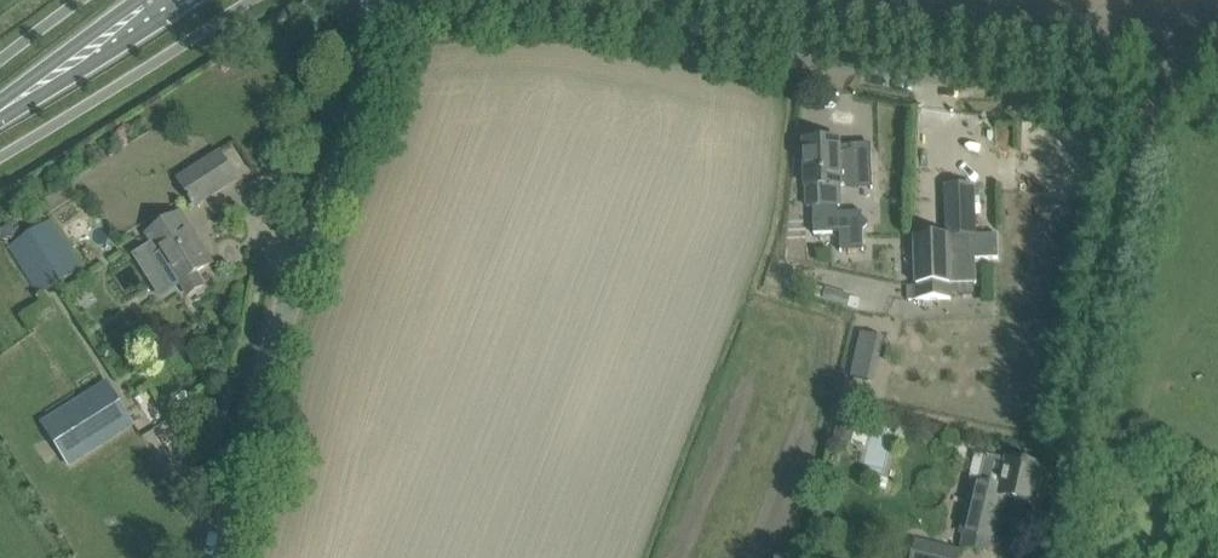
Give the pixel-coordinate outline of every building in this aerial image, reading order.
[(838,140),(805,141),(808,207),(812,207),(813,235),(841,234),(842,247),(861,246),(860,213),(841,214),(840,186),(847,186),(847,178),(872,178),(871,144),(853,144),(853,152),(839,158),(838,140)] [(226,147),(241,173),(250,168),(235,142),(226,147)] [(236,179),(220,154),(179,180),(190,198),(188,199),(191,204),(193,202),(195,205),(236,179)] [(180,214),(148,235),(178,284),(181,282),(188,294),(203,285),(196,273),(211,263),(180,214)] [(74,275),(55,245),(42,225),(18,241),(49,290),(74,275)] [(970,259),(998,258),(997,235),(969,235),(970,259)] [(907,301),(951,299),(949,236),(915,237),(917,287),(906,287),(907,301)] [(852,377),(868,381),(879,337),(862,333),(852,377)] [(42,424),(69,466),(134,424),(108,382),(42,424)] [(851,382),(849,394),(860,396),(862,384),(851,382)] [(1042,468),(987,455),(975,452),(969,479),(981,482),(980,486),(971,484),(959,532),(964,533),(961,545),(986,551),(989,539),(994,540),(1005,497),(1034,504),(1042,468)] [(935,547),(916,542),(913,557),(958,557),(959,552),(935,547)]
